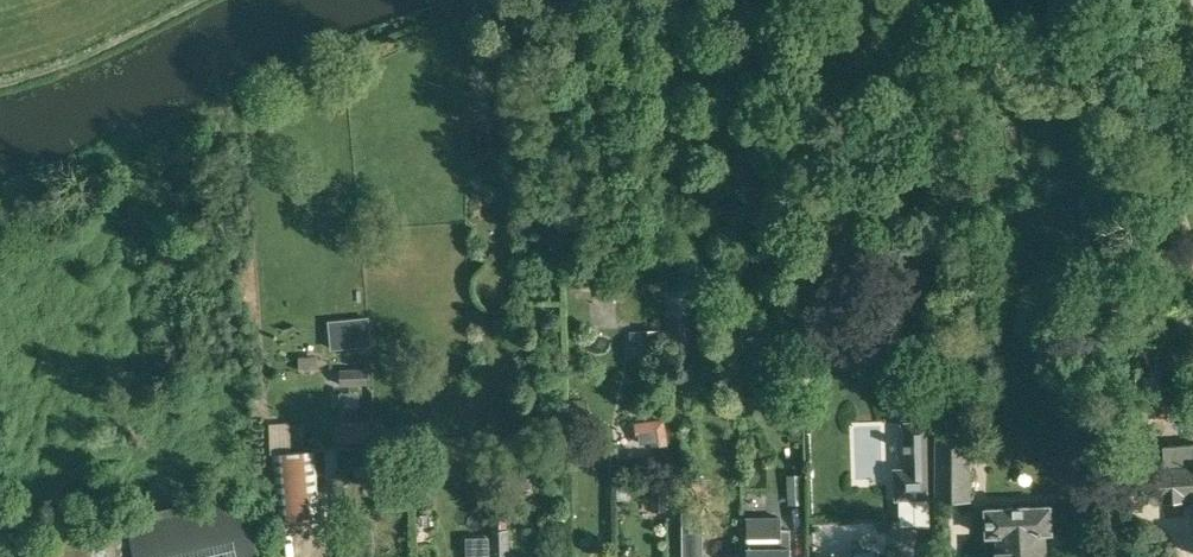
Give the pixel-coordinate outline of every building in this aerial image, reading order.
[(689,313),(667,314),(668,349),(690,348),(689,313)] [(330,350),(369,347),(368,318),(329,321),(330,350)] [(644,356),(660,356),(659,328),(643,328),(644,356)] [(340,385),(364,383),(362,368),(339,370),(340,385)] [(789,409),(807,408),(807,393),(789,393),(789,409)] [(1147,395),(1127,394),(1127,423),(1147,423),(1147,395)] [(567,411),(586,411),(586,397),(567,397),(567,411)] [(894,469),(895,498),(931,497),(928,401),(902,402),(902,422),(904,422),(906,469),(894,469)] [(665,417),(634,421),(636,437),(667,433),(665,417)] [(343,443),(370,442),(370,422),(342,423),(343,443)] [(936,423),(936,499),(972,500),(972,424),(936,423)] [(419,453),(427,462),(439,451),(431,442),(419,453)] [(1163,446),(1165,467),(1143,469),(1145,499),(1192,496),(1192,444),(1163,446)] [(277,524),(321,520),(316,450),(272,454),(277,524)] [(429,464),(415,464),(415,481),(429,481),(429,464)] [(802,473),(786,473),(788,517),(804,517),(802,473)] [(651,509),(667,510),(667,483),(651,483),(651,509)] [(27,556),(260,556),(259,551),(266,550),(266,536),(256,538),(247,497),(187,510),(186,504),(125,517),(126,523),(25,546),(27,556)] [(1045,532),(1051,532),(1050,505),(986,509),(987,535),(996,534),(998,556),(1046,556),(1045,532)] [(682,556),(699,556),(699,512),(683,512),(682,556)] [(746,531),(746,551),(747,551),(747,556),(791,556),(791,531),(782,531),(782,515),(746,515),(746,531)] [(492,556),(510,556),(509,528),(492,528),(492,556)] [(725,535),(702,535),(701,554),(711,554),(711,556),(725,556),(725,535)] [(466,538),(467,555),(489,555),(489,537),(466,538)]
